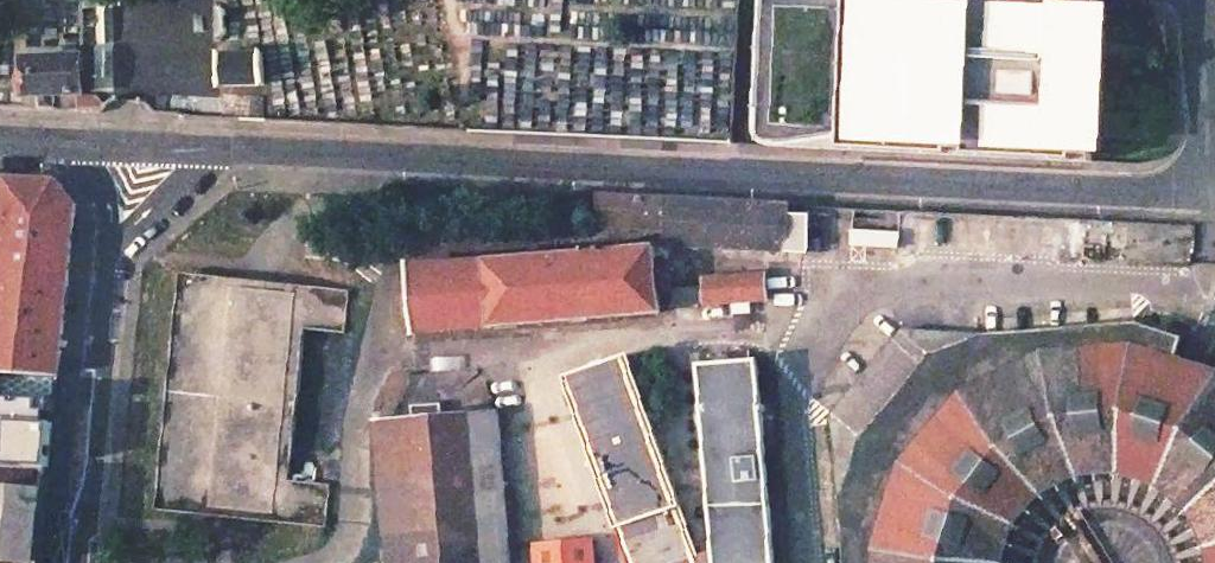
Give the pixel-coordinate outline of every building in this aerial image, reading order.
[(755,133),(756,138),(760,142),(765,144),(777,145),(791,145),(840,138),(840,148),(1093,161),(1093,154),(1106,155),(1111,53),(1113,7),(1100,6),(1100,0),(761,0),(755,133)] [(262,52),(217,53),(218,86),(263,85),(262,52)] [(77,57),(20,59),(22,109),(79,112),(77,57)] [(692,62),(686,131),(723,134),(729,65),(692,62)] [(0,179),(0,374),(3,374),(58,375),(75,204),(55,181),(0,179)] [(788,205),(600,195),(599,225),(666,229),(666,245),(820,253),(821,239),(808,238),(808,216),(788,215),(788,205)] [(899,232),(852,230),(851,245),(899,248),(899,232)] [(655,246),(407,266),(412,332),(659,312),(658,292),(669,291),(667,266),(656,267),(655,246)] [(705,288),(670,290),(671,306),(765,299),(764,275),(705,279),(705,288)] [(348,299),(187,282),(165,503),(326,519),(329,484),(289,480),(304,328),(345,333),(348,299)] [(1134,308),(982,320),(982,335),(902,330),(831,414),(839,500),(844,562),(999,562),(1010,526),(1037,495),(1074,475),(1118,473),(1152,485),(1183,512),(1201,548),(1203,562),(1214,562),(1214,370),(1200,365),(1187,361),(1174,357),(1180,337),(1135,322),(1134,308)] [(569,373),(635,562),(714,562),(713,551),(703,555),(632,351),(569,373)] [(699,365),(713,551),(714,562),(773,562),(757,361),(699,365)] [(58,375),(3,374),(3,393),(10,393),(10,414),(65,417),(70,375),(58,375)] [(376,423),(387,562),(511,562),(501,413),(383,422),(376,423)] [(47,492),(23,492),(0,491),(0,562),(39,562),(47,492)] [(531,542),(533,562),(596,562),(594,537),(531,542)]
